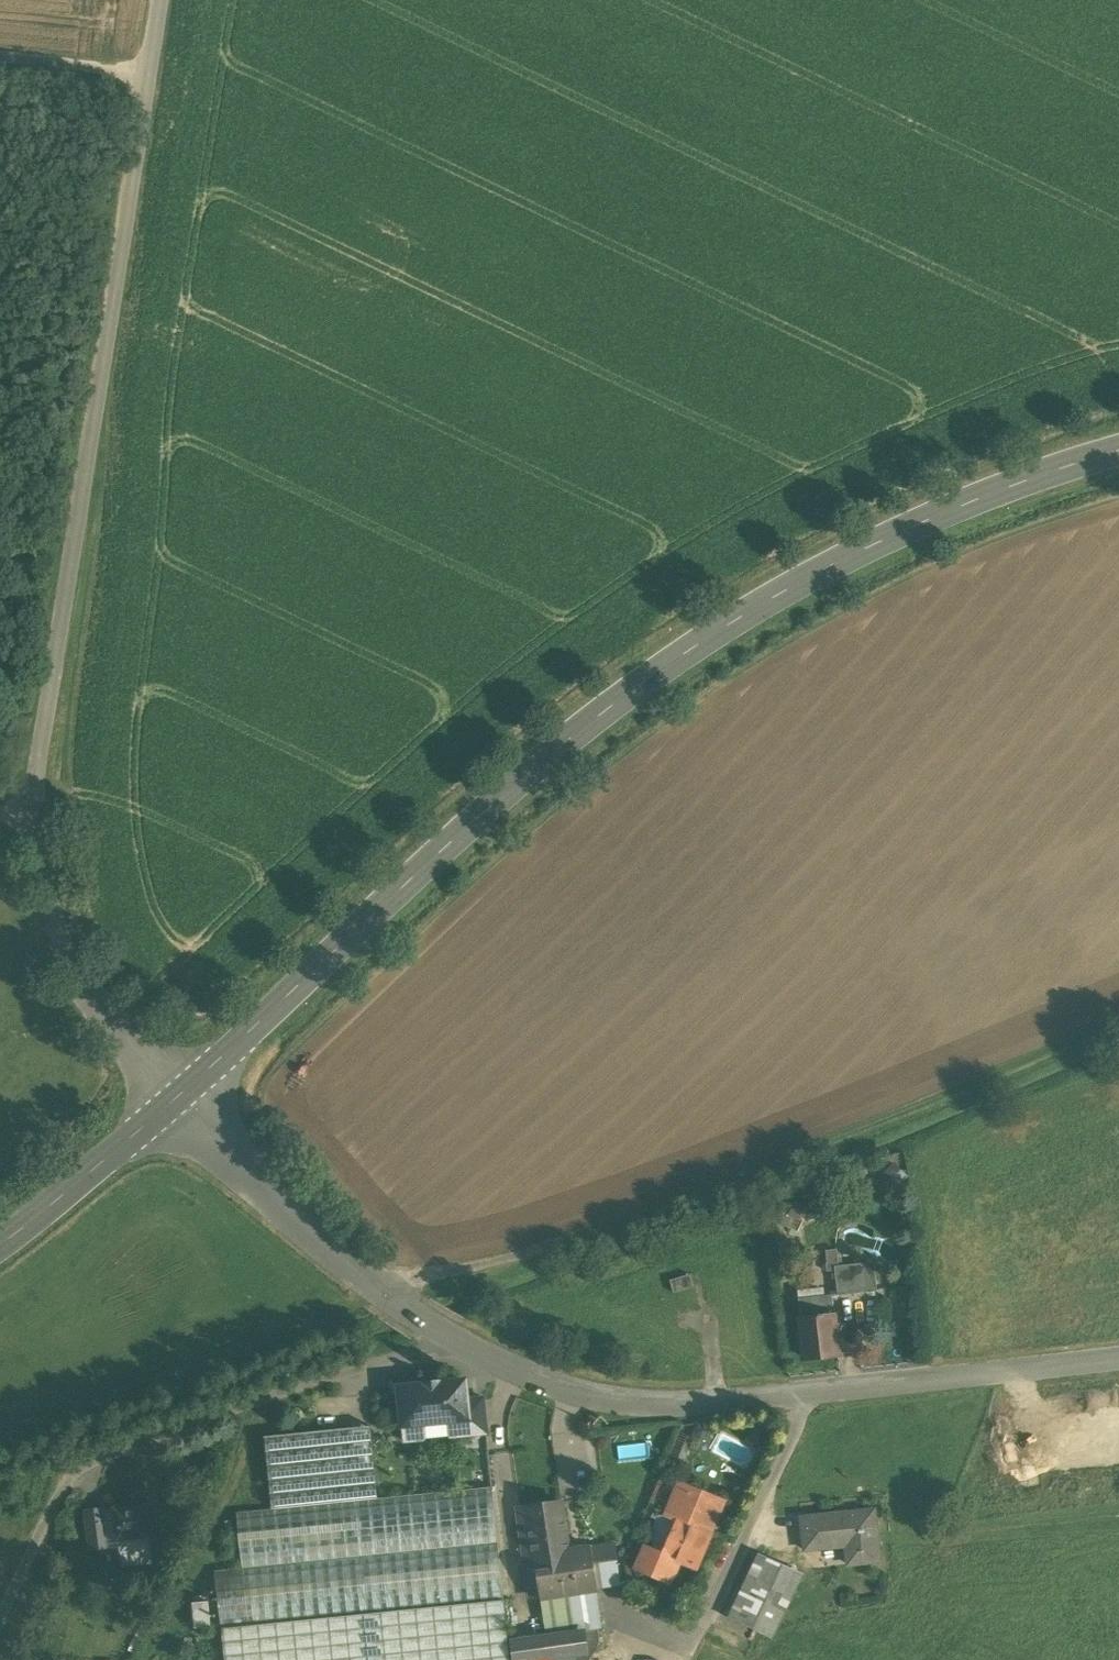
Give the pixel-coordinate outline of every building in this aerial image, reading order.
[(865,1263),(849,1264),(853,1294),(868,1292),(865,1263)] [(849,1264),(834,1266),(837,1295),(853,1294),(849,1264)] [(690,1274),(670,1280),(674,1292),(694,1287),(690,1274)] [(832,1294),(798,1298),(801,1319),(800,1319),(804,1357),(839,1354),(832,1294)] [(464,1381),(400,1387),(403,1425),(424,1423),(447,1421),(468,1419),(466,1399),(464,1381)] [(483,1398),(466,1399),(468,1419),(470,1435),(487,1433),(483,1398)] [(468,1419),(447,1421),(448,1436),(449,1437),(470,1435),(468,1419)] [(447,1421),(424,1423),(426,1438),(448,1436),(447,1421)] [(424,1423),(403,1425),(405,1441),(426,1439),(426,1438),(424,1423)] [(708,1423),(698,1423),(693,1432),(699,1440),(708,1440),(713,1431),(708,1423)] [(237,1512),(242,1568),(215,1571),(221,1627),(222,1627),(225,1659),(509,1659),(492,1487),(377,1498),(370,1426),(265,1436),(273,1509),(237,1512)] [(618,1444),(619,1455),(649,1452),(648,1441),(618,1444)] [(723,1502),(680,1485),(667,1516),(709,1534),(723,1502)] [(592,1547),(569,1550),(562,1501),(520,1507),(524,1532),(531,1531),(540,1598),(593,1590),(598,1589),(592,1547)] [(145,1507),(116,1510),(119,1537),(148,1534),(149,1534),(145,1507)] [(874,1510),(801,1517),(805,1550),(846,1546),(848,1564),(879,1561),(874,1510)] [(102,1512),(87,1514),(91,1546),(106,1545),(102,1512)] [(667,1516),(660,1514),(650,1538),(661,1543),(658,1550),(664,1553),(664,1552),(664,1554),(677,1560),(697,1567),(711,1534),(709,1534),(667,1516)] [(148,1534),(119,1537),(123,1566),(152,1562),(148,1534)] [(615,1543),(592,1547),(598,1589),(621,1586),(615,1543)] [(647,1545),(637,1567),(668,1580),(677,1560),(664,1554),(664,1553),(658,1550),(647,1545)] [(794,1569),(759,1553),(728,1618),(764,1634),(794,1569)] [(593,1590),(540,1598),(546,1637),(598,1629),(599,1629),(593,1590)] [(208,1596),(193,1597),(196,1628),(211,1626),(208,1596)] [(511,1642),(513,1659),(590,1659),(600,1643),(598,1629),(546,1637),(511,1642)]
